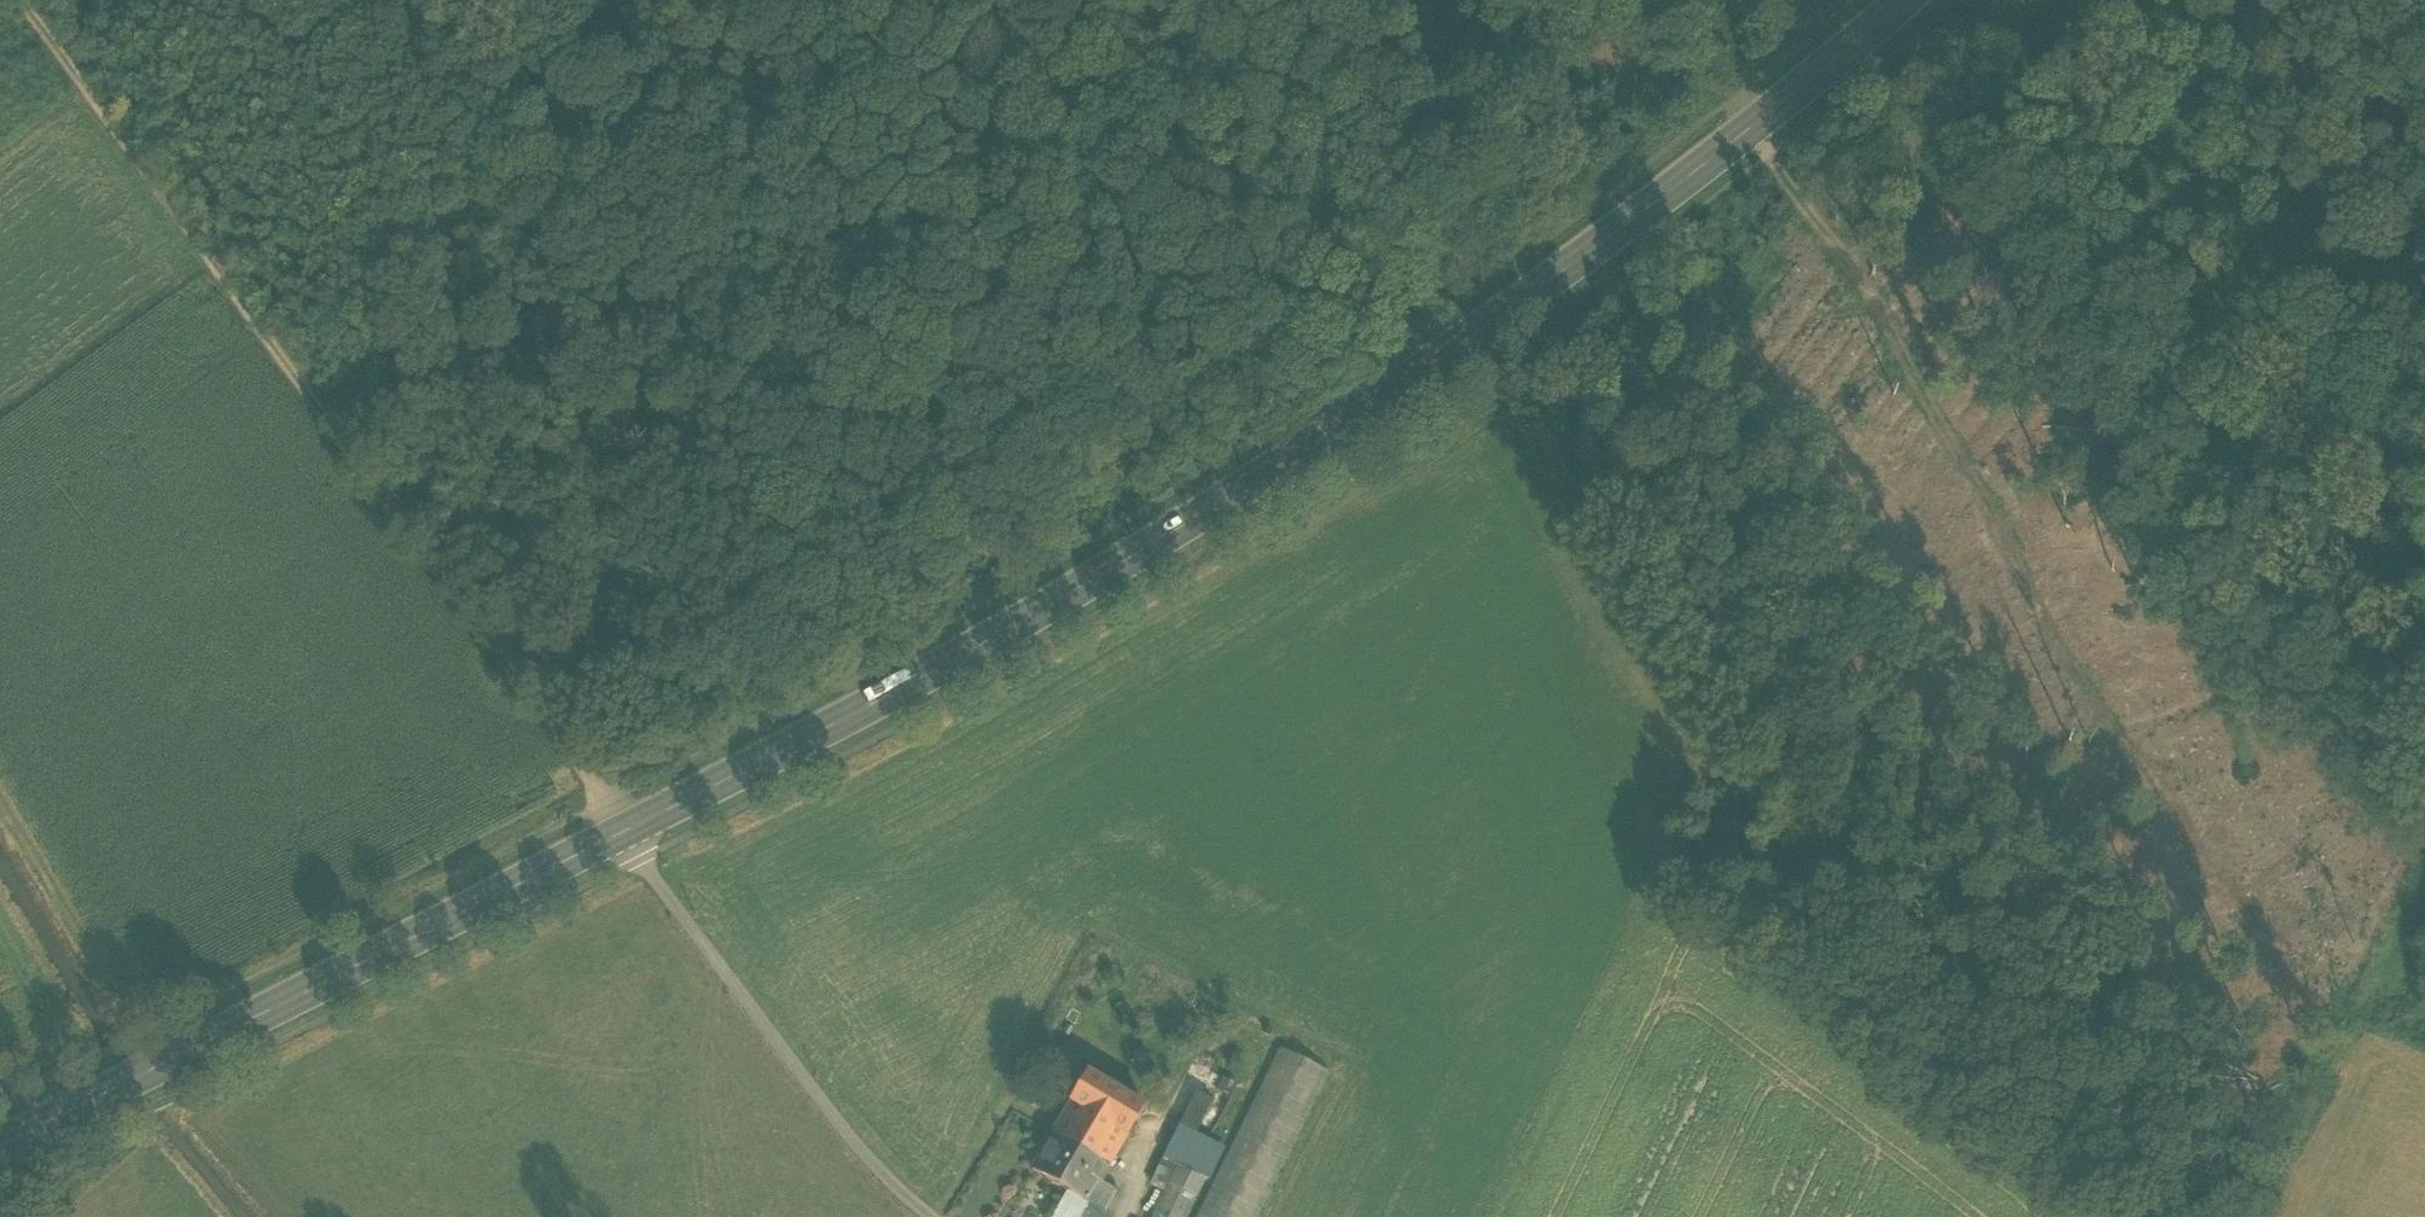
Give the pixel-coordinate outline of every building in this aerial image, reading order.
[(1196,1216),(1258,1216),(1329,1072),(1279,1047),(1196,1216)] [(1143,1107),(1088,1074),(1072,1101),(1126,1134),(1143,1107)] [(1211,1100),(1194,1132),(1208,1140),(1231,1097),(1216,1089),(1211,1100)] [(1195,1091),(1179,1125),(1194,1132),(1211,1100),(1195,1091)] [(1126,1134),(1072,1101),(1053,1133),(1107,1166),(1126,1134)] [(1194,1132),(1179,1125),(1163,1159),(1175,1165),(1175,1164),(1206,1180),(1222,1148),(1208,1140),(1194,1132)] [(1053,1133),(1030,1170),(1066,1190),(1050,1216),(1080,1216),(1088,1203),(1081,1199),(1092,1180),(1098,1184),(1108,1167),(1107,1166),(1053,1133)] [(1149,1216),(1188,1216),(1206,1180),(1175,1164),(1175,1165),(1149,1216)] [(1098,1184),(1092,1180),(1081,1199),(1088,1203),(1089,1203),(1105,1213),(1116,1194),(1098,1184)] [(1105,1213),(1089,1203),(1088,1203),(1080,1216),(1103,1216),(1105,1213)]
